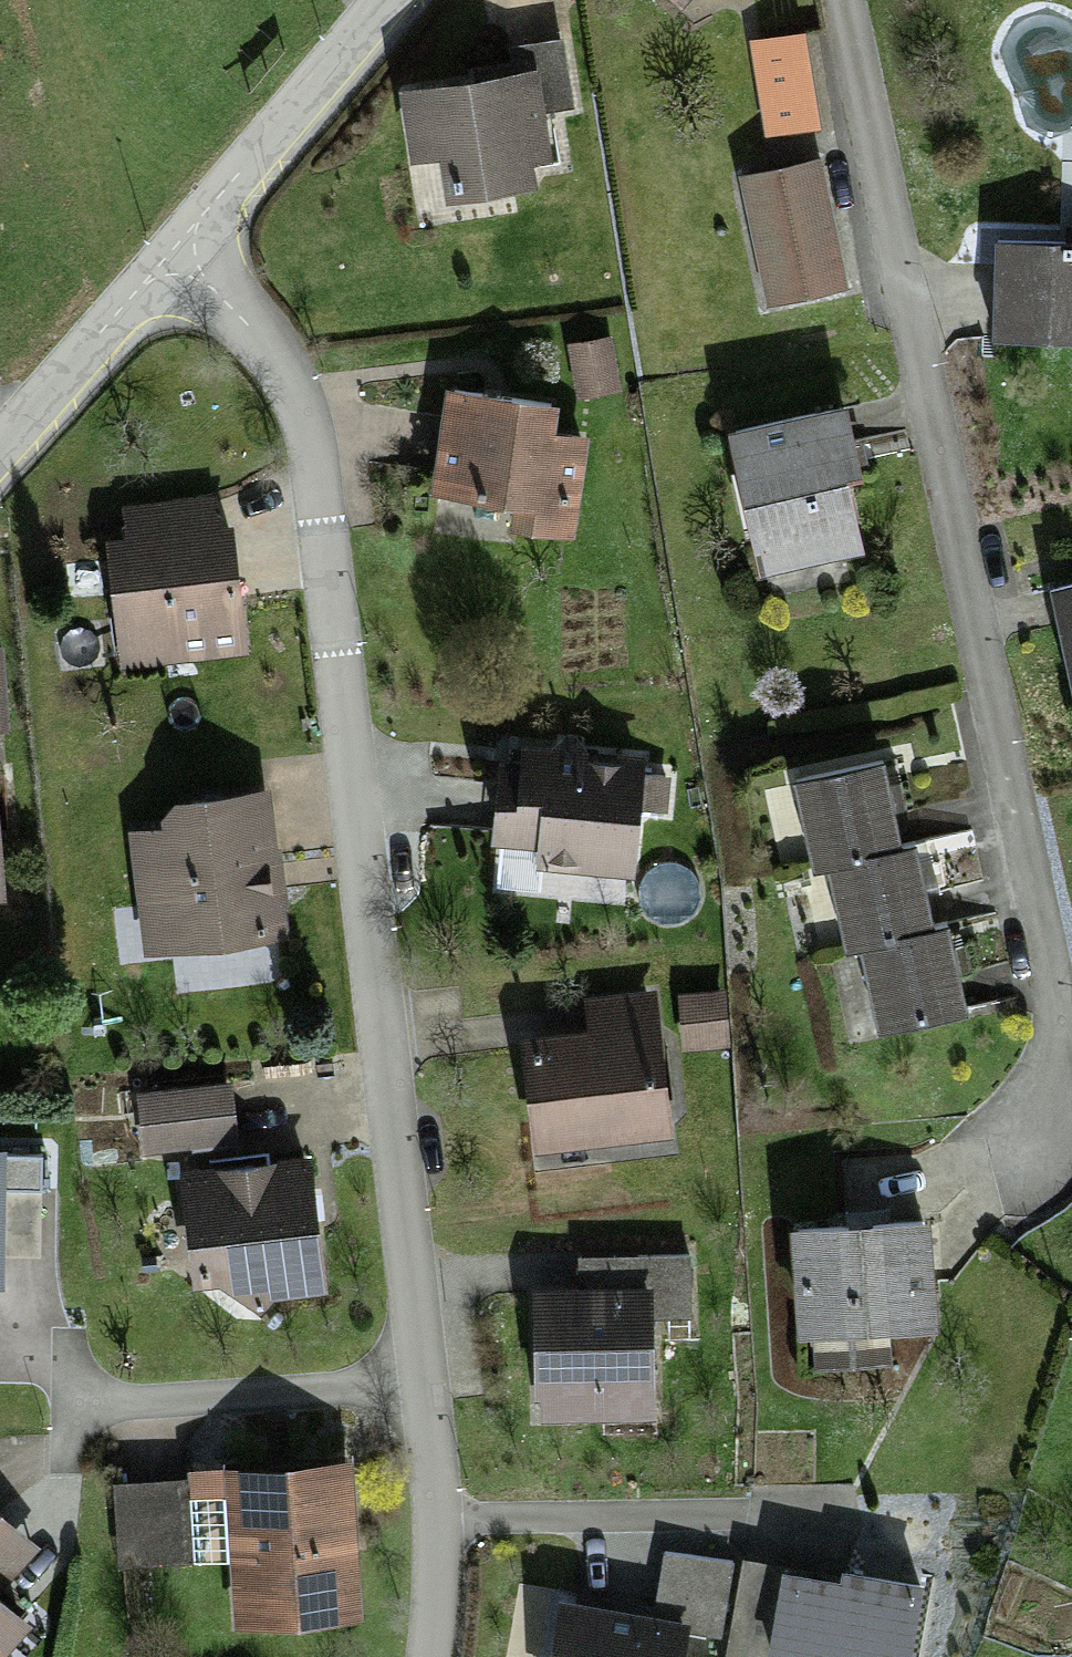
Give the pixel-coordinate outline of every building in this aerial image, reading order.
[(689,12),(700,0),(675,0),(689,12)] [(768,51),(780,142),(830,135),(818,45),(768,51)] [(517,94),(410,104),(416,166),(460,162),(464,205),(537,198),(534,168),(548,167),(543,115),(566,113),(560,51),(513,56),(517,94)] [(816,166),(746,183),(778,314),(849,297),(816,166)] [(1002,346),(1071,347),(1071,257),(1002,257),(1002,346)] [(614,347),(573,353),(580,399),(621,393),(614,347)] [(451,403),(442,507),(520,514),(517,546),(574,551),(583,454),(553,452),(557,412),(451,403)] [(851,427),(744,444),(768,587),(875,570),(851,427)] [(117,554),(127,666),(242,656),(232,543),(212,545),(209,515),(129,523),(132,553),(117,554)] [(1060,599),(1071,655),(1071,597),(1060,599)] [(525,774),(505,773),(501,850),(566,853),(565,872),(639,875),(644,780),(598,778),(599,765),(525,761),(525,774)] [(884,775),(800,793),(819,883),(839,879),(903,866),(884,775)] [(176,837),(136,840),(147,956),(283,944),(271,810),(175,818),(176,837)] [(903,866),(839,879),(855,960),(869,957),(937,942),(921,862),(903,866)] [(937,942),(869,957),(885,1037),(973,1019),(956,939),(937,942)] [(530,1056),(538,1150),(669,1140),(658,1005),(596,1010),(599,1050),(530,1056)] [(224,1097),(141,1104),(145,1156),(229,1149),(224,1097)] [(315,1176),(187,1181),(191,1267),(248,1307),(320,1304),(315,1176)] [(930,1242),(804,1247),(808,1348),(934,1343),(930,1242)] [(583,1277),(536,1277),(537,1417),(659,1417),(659,1317),(693,1316),(693,1249),(582,1250),(583,1277)] [(356,1624),(351,1484),(237,1489),(243,1629),(356,1624)] [(193,1492),(120,1495),(122,1566),(195,1564),(193,1492)] [(36,1564),(0,1531),(0,1604),(36,1564)] [(561,1582),(549,1656),(691,1656),(696,1626),(726,1631),(738,1555),(667,1545),(659,1597),(561,1582)] [(792,1557),(775,1647),(827,1656),(904,1656),(919,1580),(792,1557)] [(25,1636),(0,1614),(0,1656),(7,1656),(25,1636)]
